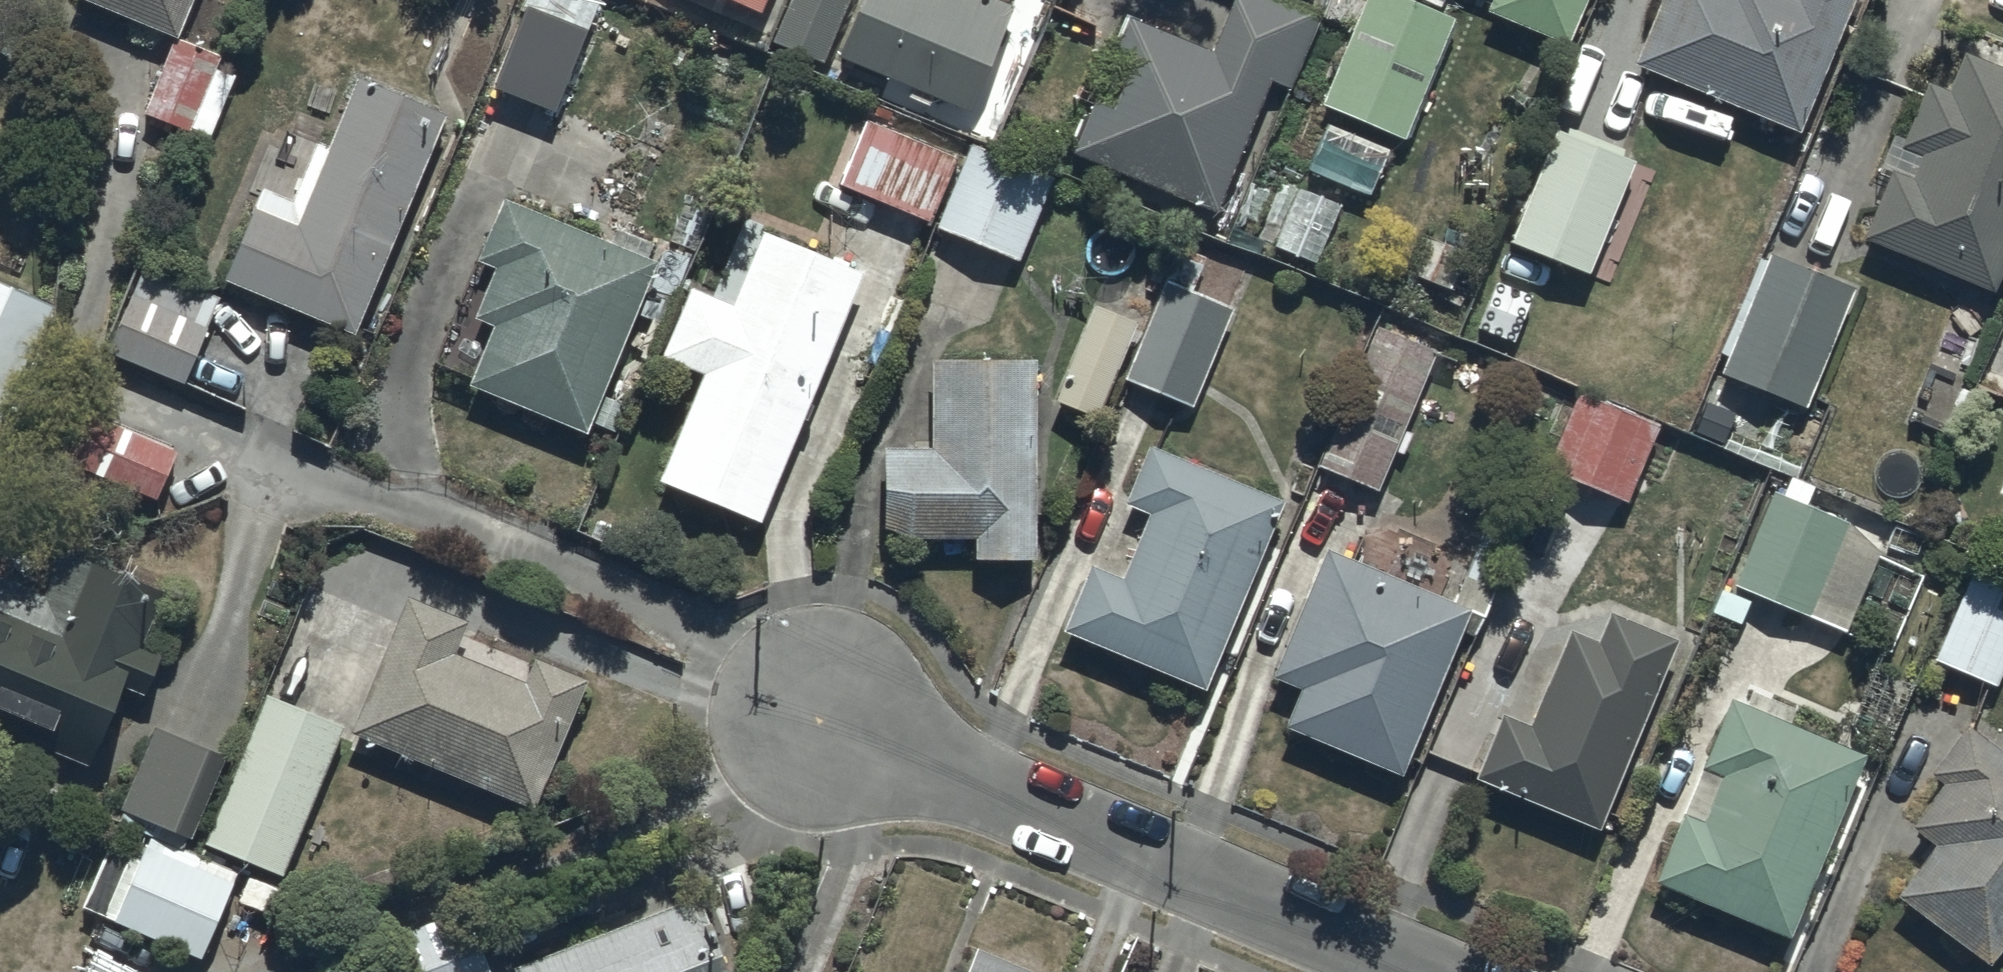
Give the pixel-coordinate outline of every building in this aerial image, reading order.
[(74,4),(179,47),(199,0),(76,0),(74,4)] [(607,0),(532,0),(494,90),(557,116),(607,0)] [(763,22),(772,0),(711,0),(763,22)] [(774,50),(825,72),(855,0),(795,0),(774,50)] [(840,67),(973,121),(1016,15),(979,0),(945,0),(944,2),(940,0),(867,0),(840,67)] [(1259,0),(1240,0),(1215,62),(1131,27),(1075,164),(1218,223),(1273,90),(1291,97),(1321,25),(1259,0)] [(1406,148),(1456,28),(1388,0),(1371,0),(1324,114),(1406,148)] [(1570,56),(1593,0),(1498,0),(1499,1),(1490,23),(1570,56)] [(1794,121),(1843,0),(1651,0),(1629,53),(1794,121)] [(1857,227),(1988,281),(2002,245),(2002,58),(1958,40),(1942,80),(1922,71),(1895,137),(1916,146),(1907,168),(1885,160),(1857,227)] [(177,48),(148,122),(192,139),(221,65),(177,48)] [(227,292),(358,346),(448,126),(359,90),(299,236),(257,219),(227,292)] [(1504,231),(1583,263),(1629,150),(1550,118),(1504,231)] [(1328,123),(1309,168),(1366,192),(1385,148),(1328,123)] [(843,196),(932,232),(958,167),(870,131),(843,196)] [(939,237),(1021,270),(1056,184),(973,151),(939,237)] [(1335,203),(1295,187),(1273,244),(1313,260),(1335,203)] [(471,397),(589,445),(660,273),(505,210),(480,272),(497,279),(477,329),(496,337),(471,397)] [(661,493),(762,535),(866,286),(765,244),(735,317),(693,299),(663,369),(706,386),(661,493)] [(1716,363),(1802,397),(1849,279),(1764,245),(1716,363)] [(1121,370),(1188,398),(1229,300),(1163,272),(1121,370)] [(108,361),(186,392),(222,304),(143,273),(108,361)] [(4,437),(57,317),(0,292),(0,435),(4,437)] [(1089,295),(1051,389),(1093,406),(1131,312),(1089,295)] [(1315,458),(1373,483),(1433,343),(1374,318),(1315,458)] [(971,547),(1031,547),(1032,349),(926,348),(926,437),(879,437),(878,525),(971,525),(971,547)] [(1543,460),(1623,493),(1655,416),(1575,383),(1543,460)] [(69,471),(159,509),(179,461),(89,423),(69,471)] [(1058,620),(1200,678),(1278,489),(1144,434),(1120,493),(1144,503),(1117,568),(1085,555),(1058,620)] [(1770,482),(1730,577),(1842,624),(1875,546),(1845,514),(1770,482)] [(83,754),(115,676),(140,686),(157,644),(138,637),(161,579),(58,538),(42,580),(0,563),(0,721),(83,754)] [(1280,717),(1396,765),(1465,599),(1321,540),(1268,667),(1296,678),(1280,717)] [(1992,679),(2002,653),(2002,573),(1969,559),(1929,652),(1992,679)] [(402,585),(346,722),(531,797),(583,670),(530,648),(521,671),(450,642),(463,610),(402,585)] [(1472,767),(1595,818),(1673,630),(1605,602),(1593,633),(1565,621),(1526,716),(1498,704),(1472,767)] [(277,865),(339,716),(263,685),(201,833),(277,865)] [(1650,872),(1785,928),(1861,745),(1726,689),(1697,757),(1717,766),(1698,811),(1678,803),(1650,872)] [(1985,955),(2002,931),(2002,747),(1961,716),(1926,763),(1940,774),(1907,818),(1931,836),(1892,887),(1985,955)] [(151,718),(117,799),(187,828),(221,747),(151,718)] [(105,838),(79,898),(242,970),(275,896),(229,876),(233,867),(147,830),(137,852),(105,838)] [(510,956),(516,971),(724,971),(691,886),(510,956)] [(401,971),(489,971),(464,904),(386,933),(401,971)] [(972,938),(958,971),(1054,971),(972,938)]
